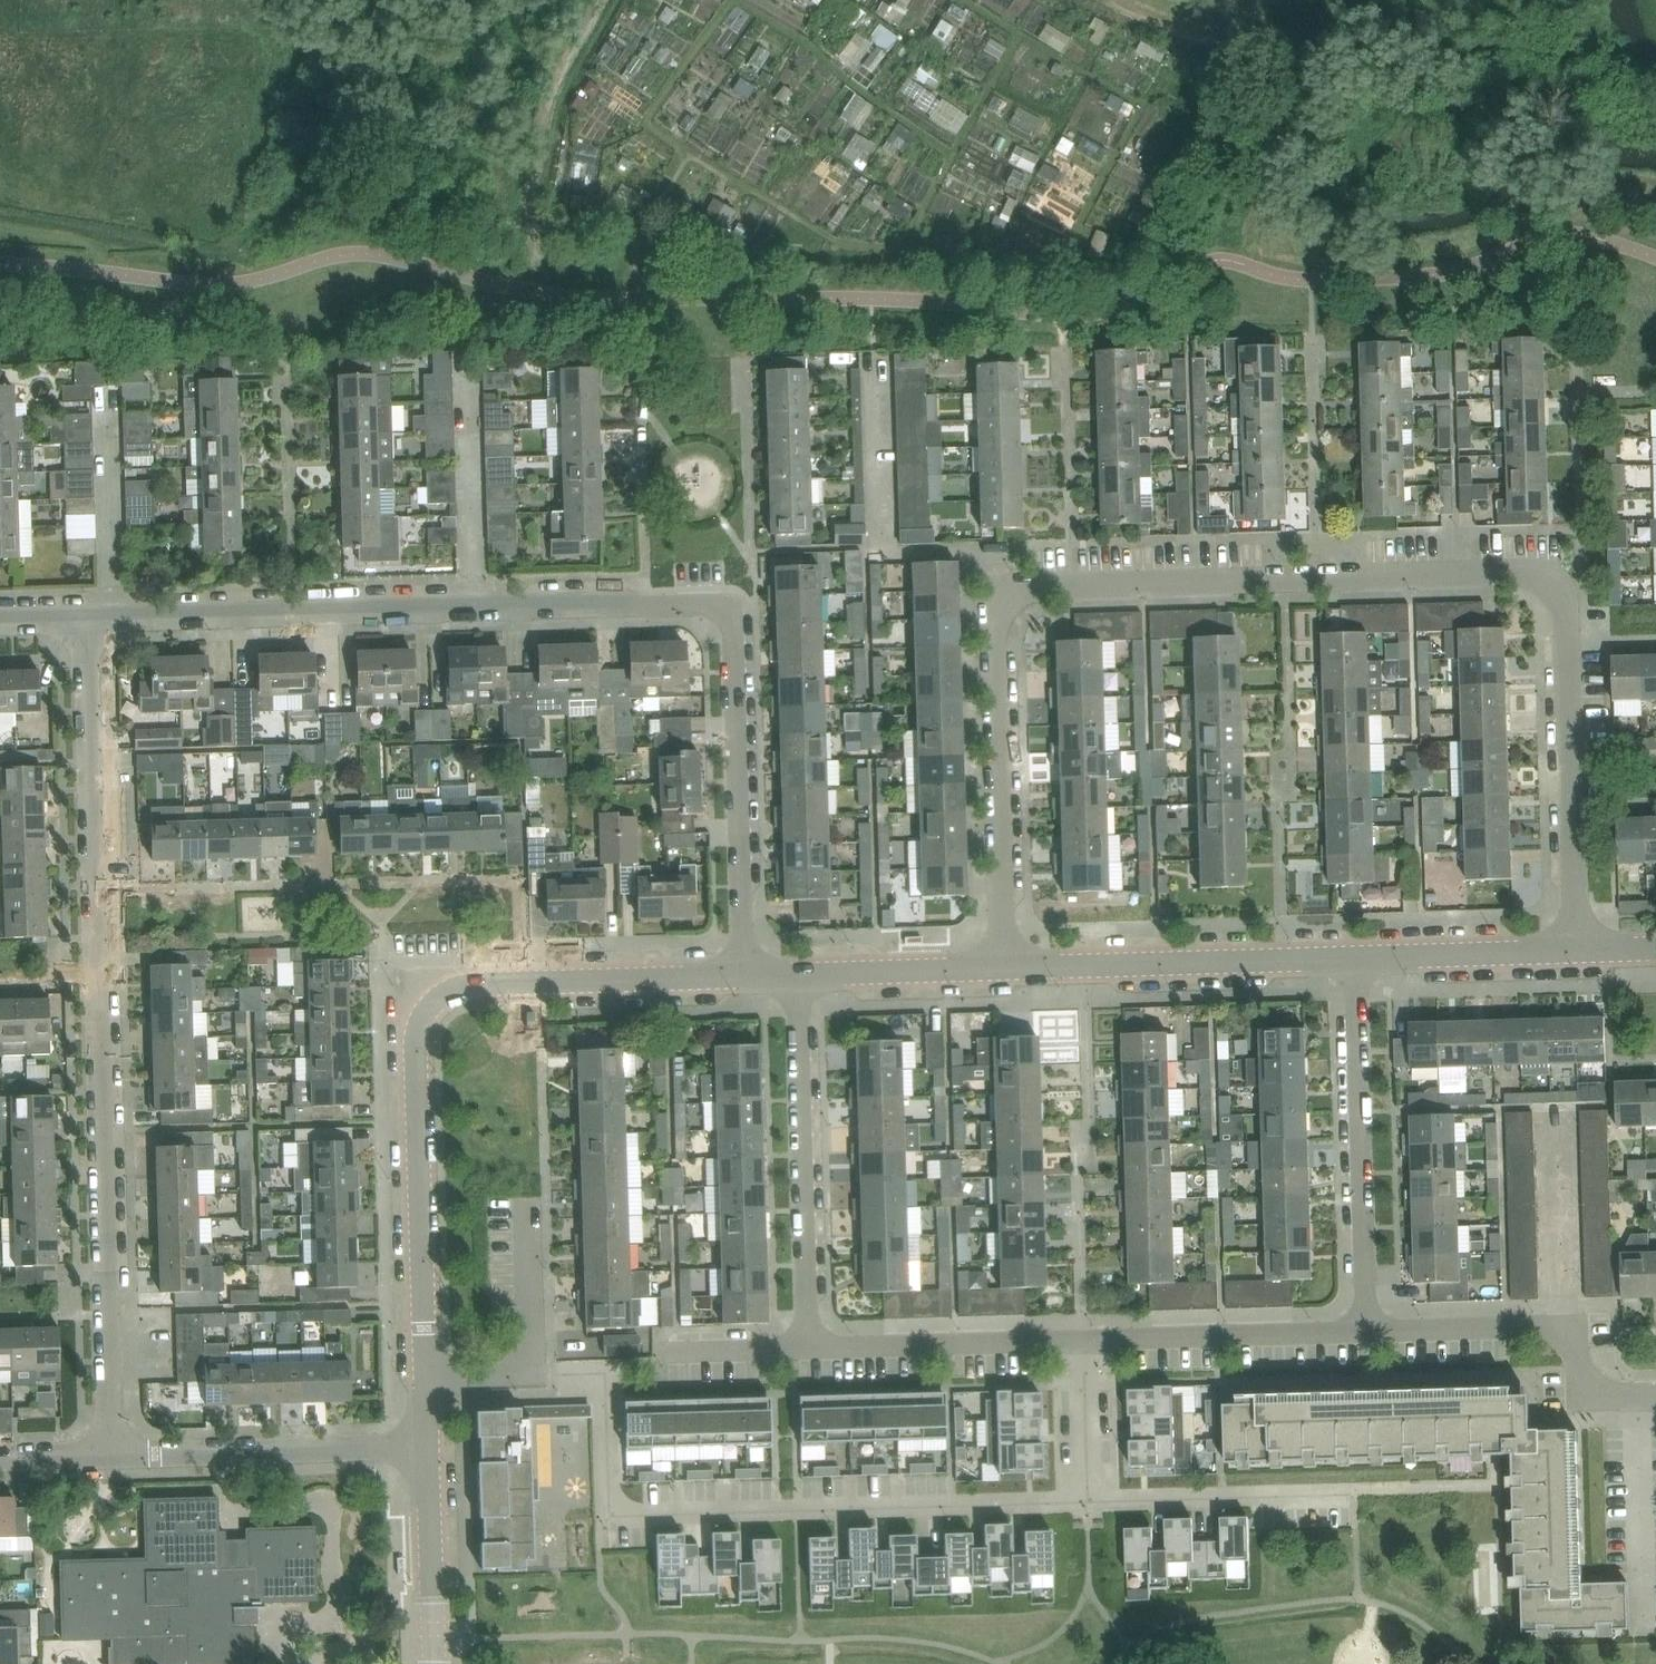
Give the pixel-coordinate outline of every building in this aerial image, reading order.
[(910,0),(898,0),(895,7),(883,2),(878,13),(900,23),(910,0)] [(883,24),(871,37),(886,51),(898,38),(883,24)] [(1062,49),(1067,37),(1053,31),(1048,43),(1062,49)] [(720,238),(735,211),(715,199),(700,227),(720,238)] [(1267,339),(1227,340),(1229,378),(1246,377),(1281,376),(1280,349),(1267,349),(1267,339)] [(1543,341),(1519,341),(1494,342),(1495,354),(1508,353),(1509,369),(1544,368),(1543,341)] [(1413,345),(1365,346),(1365,373),(1402,372),(1401,358),(1414,358),(1413,345)] [(1450,370),(1449,350),(1437,351),(1437,371),(1450,370)] [(1469,370),(1469,350),(1457,350),(1457,370),(1469,370)] [(1137,365),(1151,364),(1151,353),(1102,354),(1103,381),(1138,380),(1137,365)] [(926,354),(896,354),(897,382),(926,381),(926,354)] [(1206,357),(1193,358),(1194,379),(1206,378),(1206,357)] [(769,372),(765,373),(766,400),(807,399),(806,358),(769,359),(769,372)] [(1187,379),(1186,358),(1173,359),(1174,379),(1187,379)] [(144,383),(144,361),(108,362),(109,384),(123,384),(124,400),(151,399),(151,383),(144,383)] [(391,404),(390,375),(362,376),(361,361),(341,361),(341,377),(339,377),(340,406),(376,405),(376,404),(391,404)] [(92,401),(91,385),(105,385),(104,362),(76,362),(76,385),(63,386),(63,402),(64,414),(92,414),(92,401)] [(975,366),(976,393),(1018,392),(1017,365),(975,366)] [(1545,396),(1544,368),(1509,369),(1509,385),(1497,385),(1497,398),(1545,396)] [(597,398),(597,384),(601,384),(601,373),(597,373),(596,369),(548,371),(549,400),(561,399),(597,398)] [(860,369),(851,369),(852,397),(861,397),(860,369)] [(1451,391),(1450,370),(1437,371),(1438,392),(1451,391)] [(1470,391),(1469,370),(1457,370),(1458,391),(1470,391)] [(16,416),(15,387),(1,388),(1,372),(0,372),(0,416),(16,416)] [(511,372),(483,373),(483,389),(512,388),(511,372)] [(1402,372),(1365,373),(1366,401),(1415,400),(1414,388),(1414,372),(1402,372)] [(452,390),(452,374),(423,375),(424,403),(453,402),(452,390)] [(1282,405),(1281,376),(1246,377),(1247,393),(1234,394),(1234,406),(1282,405)] [(1207,399),(1206,378),(1194,379),(1195,400),(1207,399)] [(1187,400),(1187,379),(1174,379),(1174,400),(1187,400)] [(237,409),(236,380),(201,381),(201,399),(184,399),(184,411),(237,409)] [(1138,397),(1138,380),(1103,381),(1104,410),(1151,408),(1151,397),(1138,397)] [(927,395),(926,381),(897,382),(897,396),(927,395)] [(1019,418),(1018,392),(976,393),(977,419),(977,420),(1019,418)] [(927,407),(927,395),(897,396),(897,408),(927,407)] [(1545,425),(1545,396),(1497,398),(1497,410),(1510,409),(1511,426),(1545,425)] [(862,423),(861,397),(852,397),(853,424),(862,423)] [(598,426),(597,398),(561,399),(549,400),(547,400),(548,427),(562,427),(598,426)] [(808,425),(807,399),(766,400),(767,426),(808,425)] [(1415,413),(1415,400),(1366,401),(1367,429),(1403,428),(1402,413),(1415,413)] [(392,432),(391,404),(376,404),(376,405),(340,406),(341,433),(392,432)] [(1282,405),(1234,406),(1235,435),(1248,435),(1283,434),(1282,405)] [(1458,407),(1458,427),(1471,427),(1470,406),(1458,407)] [(927,421),(927,407),(897,408),(898,422),(927,421)] [(1451,427),(1451,407),(1438,407),(1439,427),(1451,427)] [(1152,420),(1151,408),(1104,410),(1104,439),(1139,438),(1139,421),(1152,420)] [(238,437),(237,409),(184,411),(185,422),(202,422),(202,438),(238,437)] [(512,413),(484,414),(485,429),(512,428),(512,413)] [(65,442),(93,442),(92,414),(64,414),(65,442)] [(1196,436),(1208,436),(1208,414),(1195,414),(1196,436)] [(1176,415),(1176,437),(1189,436),(1188,415),(1176,415)] [(16,416),(0,416),(0,445),(16,444),(16,416)] [(453,430),(453,416),(424,417),(425,431),(453,430)] [(1616,417),(1606,417),(1606,437),(1617,437),(1616,417)] [(1019,445),(1019,418),(977,420),(978,446),(1019,445)] [(928,434),(927,421),(898,422),(898,435),(928,434)] [(863,450),(862,423),(853,424),(854,450),(863,450)] [(153,440),(153,424),(124,425),(125,441),(153,440)] [(809,452),(808,425),(767,426),(767,453),(809,452)] [(1546,453),(1545,425),(1511,426),(1511,442),(1498,442),(1499,455),(1546,453)] [(599,454),(598,426),(562,427),(563,455),(599,454)] [(1452,448),(1451,427),(1439,427),(1439,448),(1452,448)] [(1472,448),(1471,427),(1458,427),(1459,448),(1472,448)] [(513,457),(512,428),(485,429),(485,458),(486,457),(513,457)] [(1403,445),(1403,428),(1367,429),(1368,458),(1416,457),(1416,445),(1403,445)] [(454,459),(453,430),(425,431),(425,447),(435,447),(435,459),(454,459)] [(393,461),(392,432),(341,433),(342,462),(393,461)] [(928,448),(928,434),(898,435),(899,449),(928,448)] [(1284,461),(1283,434),(1248,435),(1248,451),(1236,451),(1236,463),(1284,461)] [(1189,456),(1189,436),(1176,437),(1177,456),(1189,456)] [(1209,455),(1208,436),(1196,436),(1196,456),(1209,455)] [(239,466),(238,437),(202,438),(191,438),(192,466),(192,467),(239,466)] [(1617,454),(1617,437),(1606,437),(1607,454),(1617,454)] [(1140,453),(1139,438),(1104,439),(1105,467),(1153,465),(1153,453),(1140,453)] [(154,456),(153,440),(125,441),(125,457),(154,456)] [(93,458),(93,442),(65,442),(66,459),(93,458)] [(0,445),(0,473),(26,472),(25,444),(16,444),(0,445)] [(1020,472),(1019,445),(978,446),(979,473),(1020,472)] [(928,462),(928,448),(899,449),(899,462),(928,462)] [(863,477),(863,450),(854,450),(854,466),(854,477),(863,477)] [(809,478),(809,452),(767,453),(768,480),(809,478)] [(1547,482),(1546,453),(1499,455),(1499,467),(1511,467),(1512,483),(1547,482)] [(600,482),(599,454),(563,455),(563,483),(600,482)] [(514,484),(514,469),(513,457),(485,458),(486,485),(514,484)] [(1417,470),(1416,457),(1368,458),(1369,486),(1404,486),(1404,470),(1417,470)] [(393,488),(393,461),(342,462),(343,489),(393,488)] [(1285,490),(1284,461),(1236,463),(1236,474),(1248,473),(1249,491),(1285,490)] [(929,475),(928,462),(899,462),(899,476),(929,475)] [(1454,484),(1454,463),(1440,464),(1441,485),(1454,484)] [(1472,484),(1472,463),(1461,463),(1461,484),(1472,484)] [(1627,464),(1607,464),(1608,474),(1608,493),(1619,492),(1627,492),(1627,464)] [(1141,494),(1141,478),(1154,477),(1153,465),(1105,467),(1106,495),(1141,494)] [(240,494),(239,466),(192,467),(192,466),(186,467),(186,480),(204,480),(204,494),(204,495),(240,494)] [(67,499),(94,498),(94,470),(75,470),(66,470),(67,499)] [(455,486),(455,471),(426,472),(427,487),(455,486)] [(1191,492),(1190,471),(1177,472),(1177,493),(1191,492)] [(34,472),(26,472),(0,473),(0,501),(18,500),(17,485),(34,484),(34,472)] [(1021,499),(1020,472),(979,473),(980,500),(1021,499)] [(1197,472),(1198,492),(1210,492),(1210,472),(1197,472)] [(929,488),(929,475),(899,476),(900,489),(929,488)] [(864,504),(863,477),(854,477),(855,505),(864,504)] [(822,478),(809,478),(768,480),(769,507),(810,505),(823,505),(822,478)] [(154,481),(126,481),(126,497),(154,496),(154,481)] [(601,510),(600,482),(563,483),(564,511),(601,510)] [(1548,511),(1547,482),(1512,483),(1512,499),(1499,499),(1499,525),(1534,524),(1534,511),(1548,511)] [(515,498),(514,484),(486,485),(487,499),(515,498)] [(1455,513),(1454,485),(1454,484),(1441,485),(1442,514),(1455,513)] [(1473,513),(1472,484),(1461,484),(1462,513),(1473,513)] [(455,486),(427,487),(427,504),(455,503),(455,486)] [(1418,514),(1418,502),(1405,502),(1404,486),(1369,486),(1369,516),(1418,514)] [(394,517),(393,488),(343,489),(344,517),(389,515),(389,517),(394,517)] [(929,502),(929,488),(900,489),(900,502),(929,502)] [(1286,519),(1285,490),(1249,491),(1236,491),(1237,521),(1286,519)] [(1192,536),(1191,513),(1191,492),(1177,493),(1178,494),(1168,494),(1169,521),(1178,521),(1179,536),(1192,536)] [(1212,535),(1211,513),(1210,492),(1198,492),(1199,535),(1212,535)] [(1619,510),(1619,492),(1608,493),(1609,511),(1619,510)] [(241,521),(240,494),(204,495),(205,510),(184,511),(184,523),(205,523),(241,521)] [(1155,523),(1154,509),(1142,510),(1141,494),(1106,495),(1107,524),(1155,523)] [(155,496),(126,497),(127,513),(154,512),(155,512),(155,496)] [(95,514),(94,498),(67,499),(67,515),(68,527),(96,526),(95,514)] [(1022,527),(1021,499),(980,500),(981,528),(1022,527)] [(18,500),(0,501),(0,529),(19,528),(18,500)] [(930,515),(929,502),(900,502),(900,516),(930,515)] [(810,505),(769,507),(770,534),(776,534),(777,546),(785,546),(802,546),(811,545),(811,533),(810,505)] [(602,540),(601,510),(564,511),(564,512),(550,512),(552,555),(586,554),(585,540),(602,540)] [(516,542),(516,526),(515,512),(488,513),(488,527),(489,543),(516,542)] [(344,517),(345,547),(356,547),(356,549),(361,548),(361,562),(401,561),(399,516),(389,517),(389,515),(344,517)] [(930,529),(930,515),(900,516),(901,530),(930,529)] [(1628,520),(1609,520),(1609,530),(1610,549),(1619,549),(1629,548),(1628,520)] [(242,550),(241,521),(205,523),(206,551),(220,551),(220,565),(242,564),(241,550),(242,550)] [(865,544),(865,525),(835,525),(836,545),(865,544)] [(95,526),(68,527),(69,555),(96,555),(95,526)] [(19,528),(0,529),(0,558),(19,557),(19,528)] [(457,528),(428,528),(429,545),(457,544),(457,528)] [(934,529),(930,529),(901,530),(901,543),(935,542),(934,529)] [(1620,566),(1619,549),(1610,549),(1611,566),(1620,566)] [(864,595),(862,553),(845,554),(847,596),(864,595)] [(958,592),(957,562),(912,563),(913,593),(958,592)] [(881,582),(880,564),(870,564),(871,582),(881,582)] [(821,595),(820,566),(775,568),(775,586),(768,586),(768,596),(821,595)] [(1622,605),(1621,595),(1621,586),(1611,587),(1612,605),(1622,605)] [(959,619),(958,592),(913,593),(914,620),(959,619)] [(822,623),(821,595),(768,596),(769,606),(776,606),(776,623),(822,623)] [(881,601),(871,601),(872,621),(882,621),(881,601)] [(1486,629),(1486,601),(1472,602),(1472,629),(1486,629)] [(864,622),(863,602),(853,603),(854,622),(864,622)] [(1459,630),(1458,602),(1445,603),(1446,630),(1459,630)] [(1472,629),(1472,602),(1458,602),(1459,630),(1460,630),(1472,629)] [(1410,631),(1409,603),(1395,604),(1396,632),(1410,631)] [(1432,631),(1431,603),(1418,603),(1418,631),(1432,631)] [(1446,630),(1445,603),(1431,603),(1432,631),(1446,630)] [(1383,632),(1382,604),(1369,605),(1369,633),(1383,632)] [(1396,632),(1395,604),(1382,604),(1383,632),(1396,632)] [(1356,633),(1355,605),(1341,606),(1342,633),(1356,633)] [(1369,633),(1369,605),(1355,605),(1356,633),(1368,632),(1368,633),(1369,633)] [(1218,636),(1218,609),(1204,610),(1205,637),(1218,636)] [(1192,638),(1191,610),(1177,611),(1178,638),(1192,638)] [(1205,637),(1204,610),(1191,610),(1192,638),(1193,637),(1205,637)] [(1165,639),(1164,611),(1150,612),(1151,639),(1165,639)] [(1178,638),(1177,611),(1164,611),(1165,639),(1178,638)] [(1116,640),(1115,612),(1102,613),(1102,640),(1116,640)] [(1129,640),(1128,612),(1115,612),(1116,640),(1129,640)] [(1142,639),(1142,612),(1128,612),(1129,640),(1142,639)] [(1089,640),(1088,613),(1075,614),(1076,641),(1089,640)] [(1102,640),(1102,613),(1088,613),(1089,640),(1101,640),(1102,640)] [(960,647),(959,619),(914,620),(914,648),(960,647)] [(883,637),(882,621),(872,621),(873,637),(883,637)] [(864,638),(864,622),(854,622),(854,639),(864,638)] [(823,650),(822,623),(776,623),(777,641),(770,641),(770,651),(823,650)] [(1506,628),(1486,629),(1472,629),(1460,630),(1461,658),(1506,657),(1506,628)] [(1369,661),(1368,633),(1368,632),(1356,633),(1342,633),(1323,634),(1324,663),(1369,661)] [(1238,636),(1218,636),(1205,637),(1193,637),(1194,666),(1239,664),(1238,636)] [(1102,668),(1101,640),(1089,640),(1076,641),(1056,641),(1057,670),(1102,668)] [(1411,660),(1410,641),(1400,642),(1400,660),(1411,660)] [(1429,641),(1418,641),(1419,659),(1430,659),(1429,641)] [(686,643),(659,644),(661,698),(691,697),(690,675),(687,675),(686,643)] [(661,698),(659,644),(631,645),(632,677),(628,677),(629,699),(645,698),(661,698)] [(569,686),(568,646),(540,647),(541,680),(537,680),(538,701),(569,700),(569,686)] [(596,646),(568,646),(570,700),(600,699),(599,678),(597,678),(596,646)] [(960,674),(960,647),(914,648),(915,676),(960,674)] [(505,648),(476,649),(478,688),(492,688),(492,703),(509,702),(508,681),(506,681),(505,648)] [(1643,700),(1642,648),(1631,649),(1631,656),(1614,656),(1615,701),(1643,700)] [(1652,655),(1652,648),(1642,648),(1643,700),(1655,700),(1655,655),(1652,655)] [(478,688),(476,649),(449,650),(450,683),(447,683),(448,704),(463,704),(463,689),(478,688)] [(1144,667),(1144,649),(1133,649),(1134,668),(1144,667)] [(1163,667),(1162,649),(1151,649),(1152,667),(1163,667)] [(824,678),(823,650),(770,651),(771,662),(777,661),(778,679),(824,678)] [(387,691),(386,652),(359,653),(360,685),(357,685),(358,707),(373,706),(373,692),(387,691)] [(414,684),(412,652),(386,652),(387,691),(402,691),(403,705),(418,705),(418,684),(414,684)] [(314,654),(286,655),(288,693),(303,693),(303,699),(304,709),(319,709),(319,686),(315,686),(314,654)] [(257,688),(235,689),(237,746),(253,745),(252,717),(260,717),(260,711),(274,710),(273,700),(273,694),(288,693),(286,655),(260,656),(261,688),(257,688)] [(209,680),(208,657),(180,658),(181,696),(182,710),(197,709),(207,709),(208,746),(236,746),(235,716),(235,689),(212,689),(212,680),(209,680)] [(883,657),(873,657),(874,677),(884,676),(883,657)] [(1507,684),(1506,657),(1461,658),(1462,685),(1507,684)] [(181,696),(180,658),(154,659),(154,690),(142,691),(142,711),(182,710),(181,696)] [(865,658),(855,658),(855,677),(865,677),(865,658)] [(1430,677),(1430,659),(1419,659),(1419,677),(1430,677)] [(1382,660),(1369,661),(1324,663),(1324,680),(1317,680),(1317,690),(1370,688),(1369,688),(1383,687),(1382,660)] [(1412,677),(1411,660),(1400,660),(1401,678),(1412,677)] [(1240,692),(1239,664),(1194,666),(1194,693),(1240,692)] [(1145,685),(1144,667),(1134,668),(1134,685),(1145,685)] [(1163,685),(1163,667),(1152,667),(1152,685),(1163,685)] [(1103,696),(1102,668),(1057,670),(1057,687),(1050,687),(1050,698),(1103,696)] [(16,670),(0,671),(0,713),(17,713),(16,670)] [(41,670),(16,670),(17,713),(42,712),(41,670)] [(961,702),(960,674),(915,676),(916,703),(961,702)] [(885,692),(884,676),(874,677),(874,693),(885,692)] [(866,694),(865,677),(855,677),(856,694),(866,694)] [(825,705),(824,678),(778,679),(778,696),(771,697),(772,707),(825,705)] [(1508,712),(1507,684),(1462,685),(1463,713),(1508,712)] [(1370,716),(1370,688),(1317,690),(1317,700),(1324,700),(1325,718),(1370,716)] [(1241,720),(1240,692),(1194,693),(1195,721),(1241,720)] [(1104,724),(1103,696),(1050,698),(1050,708),(1058,707),(1059,725),(1104,724)] [(1412,696),(1402,697),(1402,715),(1413,714),(1412,696)] [(1430,696),(1420,696),(1421,714),(1431,714),(1430,696)] [(962,729),(961,702),(916,703),(917,731),(962,729)] [(616,735),(615,704),(597,705),(597,735),(601,735),(616,735)] [(633,704),(615,704),(616,735),(634,734),(633,704)] [(1145,704),(1135,705),(1136,723),(1146,723),(1145,704)] [(1163,704),(1153,704),(1153,722),(1164,722),(1163,704)] [(826,733),(825,705),(772,707),(772,717),(779,716),(780,734),(826,733)] [(525,738),(524,707),(506,708),(507,738),(525,738)] [(542,707),(538,707),(524,707),(525,738),(543,737),(542,707)] [(433,741),(432,710),(414,711),(415,741),(433,741)] [(451,710),(432,710),(433,741),(452,740),(451,710)] [(360,712),(343,713),(344,743),(361,742),(360,712)] [(1509,740),(1508,712),(1463,713),(1464,741),(1509,740)] [(326,743),(343,743),(344,743),(343,713),(325,713),(326,743)] [(871,732),(871,713),(861,713),(861,732),(871,732)] [(881,713),(871,713),(871,732),(881,732),(881,713)] [(1413,732),(1413,714),(1402,715),(1403,733),(1413,732)] [(1431,732),(1431,714),(1421,714),(1421,733),(1431,732)] [(1371,744),(1370,716),(1325,718),(1326,735),(1319,736),(1320,746),(1371,744)] [(661,717),(661,720),(662,733),(692,732),(691,717),(661,717)] [(1241,747),(1241,720),(1195,721),(1196,749),(1241,747)] [(1164,722),(1153,722),(1154,750),(1165,749),(1164,722)] [(1146,741),(1146,723),(1136,723),(1136,741),(1146,741)] [(1105,751),(1104,724),(1059,725),(1059,743),(1052,743),(1052,753),(1105,751)] [(963,757),(962,729),(917,731),(918,759),(963,757)] [(182,730),(153,731),(138,731),(138,749),(182,748),(182,730)] [(693,751),(692,732),(662,733),(655,733),(656,747),(661,747),(662,783),(701,782),(700,751),(693,751)] [(872,749),(871,732),(861,732),(862,749),(872,749)] [(882,749),(881,732),(871,732),(872,749),(882,749)] [(827,761),(826,733),(780,734),(781,752),(774,752),(774,762),(827,761)] [(634,748),(634,734),(616,735),(615,753),(633,753),(633,748),(634,748)] [(615,753),(616,735),(601,735),(601,753),(615,753)] [(1634,749),(1634,739),(1615,739),(1616,750),(1634,749)] [(1510,767),(1509,740),(1464,741),(1465,769),(1510,767)] [(326,743),(309,744),(309,761),(327,760),(326,753),(326,743)] [(343,743),(326,743),(326,753),(337,758),(343,743)] [(1372,772),(1371,744),(1320,746),(1320,756),(1326,756),(1327,773),(1372,772)] [(276,745),(265,745),(265,762),(277,762),(276,745)] [(1242,775),(1241,747),(1196,749),(1197,776),(1242,775)] [(1154,750),(1150,750),(1151,759),(1151,778),(1161,777),(1167,777),(1166,749),(1165,749),(1154,750)] [(43,750),(18,751),(18,762),(43,761),(43,750)] [(18,751),(0,751),(0,762),(18,762),(18,751)] [(1105,779),(1105,751),(1052,753),(1053,763),(1060,763),(1061,780),(1105,779)] [(1428,751),(1418,752),(1419,770),(1429,770),(1428,751)] [(1419,770),(1418,752),(1408,752),(1409,770),(1419,770)] [(562,753),(538,753),(539,774),(563,773),(562,753)] [(183,770),(183,754),(139,755),(139,771),(183,770)] [(964,784),(963,757),(918,759),(919,785),(964,784)] [(1151,759),(1141,760),(1142,778),(1151,778),(1151,759)] [(828,787),(827,761),(774,762),(774,772),(781,772),(782,789),(828,787)] [(43,767),(0,769),(0,794),(2,793),(44,792),(43,767)] [(887,767),(876,768),(877,786),(887,786),(887,767)] [(1511,795),(1510,767),(1465,769),(1466,796),(1511,795)] [(868,768),(858,768),(859,786),(869,786),(868,768)] [(1419,788),(1419,770),(1409,770),(1409,788),(1419,788)] [(1429,788),(1429,770),(1419,770),(1419,788),(1429,788)] [(1373,800),(1372,772),(1327,773),(1327,791),(1321,791),(1321,801),(1373,800)] [(1243,803),(1242,775),(1197,776),(1198,804),(1243,803)] [(1162,796),(1161,777),(1151,778),(1152,796),(1162,796)] [(1151,778),(1142,778),(1142,796),(1152,796),(1151,778)] [(1106,807),(1105,779),(1061,780),(1061,798),(1054,798),(1054,808),(1106,807)] [(696,833),(695,814),(702,814),(701,782),(662,783),(663,820),(658,820),(658,833),(664,833),(696,833)] [(965,811),(964,784),(919,785),(920,813),(965,811)] [(527,785),(527,807),(542,806),(541,785),(527,785)] [(869,804),(869,786),(859,786),(859,804),(869,804)] [(888,803),(887,786),(877,786),(878,804),(888,803)] [(829,815),(828,787),(782,789),(783,807),(776,807),(776,817),(829,815)] [(44,792),(2,793),(3,817),(45,816),(44,792)] [(1512,823),(1511,795),(1466,796),(1467,824),(1512,823)] [(469,814),(469,799),(442,800),(442,815),(448,815),(449,851),(475,850),(474,815),(469,814)] [(521,812),(502,812),(478,813),(478,799),(469,799),(469,814),(474,815),(475,850),(504,849),(504,841),(522,841),(521,812)] [(442,815),(442,800),(424,801),(415,801),(415,816),(421,816),(422,852),(449,851),(448,815),(442,815)] [(1374,826),(1373,800),(1321,801),(1322,811),(1328,811),(1329,828),(1374,826)] [(422,852),(421,816),(415,816),(415,801),(388,802),(388,817),(395,817),(396,852),(422,852)] [(396,852),(395,817),(388,817),(372,818),(371,802),(370,802),(361,803),(362,818),(368,818),(369,853),(396,852)] [(369,853),(368,818),(362,818),(361,803),(344,803),(335,803),(336,818),(341,818),(342,854),(369,853)] [(1244,830),(1243,803),(1198,804),(1199,832),(1244,830)] [(316,855),(315,819),(319,819),(319,804),(293,805),(293,820),(286,820),(287,856),(316,855)] [(181,859),(180,823),(185,823),(185,805),(152,806),(154,860),(181,859)] [(260,821),(266,821),(266,805),(257,805),(257,821),(239,822),(233,822),(234,857),(261,857),(260,821)] [(287,856),(286,820),(293,820),(293,805),(283,805),(266,805),(266,821),(260,821),(261,857),(287,856)] [(233,822),(239,822),(239,806),(229,806),(230,822),(213,823),(207,823),(208,858),(234,857),(233,822)] [(1434,806),(1424,806),(1425,825),(1434,825),(1434,806)] [(207,823),(213,823),(212,807),(203,807),(203,823),(185,823),(180,823),(181,859),(208,858),(207,823)] [(1107,835),(1106,807),(1054,808),(1054,818),(1062,818),(1062,836),(1107,835)] [(1416,807),(1406,807),(1406,825),(1416,825),(1416,807)] [(965,838),(965,811),(920,813),(921,840),(965,838)] [(1648,864),(1646,811),(1635,812),(1635,818),(1618,819),(1620,865),(1648,864)] [(1655,818),(1655,811),(1646,811),(1648,864),(1655,863),(1655,818)] [(620,863),(619,817),(619,813),(601,813),(601,835),(602,863),(620,863)] [(1167,814),(1157,815),(1157,833),(1167,833),(1167,814)] [(829,843),(829,815),(776,817),(776,827),(783,827),(784,844),(829,843)] [(1148,815),(1139,815),(1139,834),(1149,833),(1148,815)] [(45,840),(45,816),(3,817),(4,842),(45,840)] [(637,862),(636,834),(636,816),(619,817),(620,863),(635,862),(637,862)] [(888,823),(878,823),(879,841),(889,841),(888,823)] [(1512,850),(1512,823),(1467,824),(1468,852),(1512,850)] [(870,824),(860,824),(860,842),(870,841),(870,824)] [(1417,843),(1416,825),(1406,825),(1407,843),(1417,843)] [(1435,842),(1434,825),(1425,825),(1425,842),(1435,842)] [(1375,854),(1374,826),(1329,828),(1329,846),(1323,846),(1323,856),(1375,854)] [(1245,858),(1244,830),(1199,832),(1199,859),(1245,858)] [(696,847),(696,833),(664,833),(664,848),(681,848),(696,847)] [(1150,851),(1149,833),(1139,834),(1140,851),(1150,851)] [(1168,850),(1167,833),(1157,833),(1158,851),(1168,850)] [(1108,862),(1107,835),(1062,836),(1063,853),(1055,853),(1056,864),(1108,862)] [(546,837),(529,837),(530,873),(545,872),(545,889),(548,889),(549,920),(576,919),(574,869),(574,863),(561,864),(560,853),(546,853),(546,837)] [(966,866),(965,838),(921,840),(922,868),(966,866)] [(4,842),(0,842),(0,866),(46,864),(45,840),(4,842)] [(871,860),(870,841),(860,842),(861,860),(871,860)] [(890,859),(889,841),(879,841),(879,859),(890,859)] [(830,870),(829,843),(784,844),(784,862),(777,862),(778,872),(830,870)] [(1513,879),(1512,850),(1468,852),(1468,880),(1513,879)] [(1376,883),(1375,854),(1323,856),(1323,866),(1330,866),(1331,885),(1343,884),(1361,884),(1376,883)] [(1246,886),(1245,858),(1199,859),(1200,888),(1246,886)] [(1109,891),(1108,862),(1056,864),(1056,874),(1063,874),(1064,892),(1109,891)] [(46,864),(0,866),(0,890),(6,890),(47,889),(46,864)] [(697,865),(681,865),(681,878),(665,879),(667,916),(694,915),(693,884),(697,884),(697,865)] [(667,916),(665,879),(651,879),(651,866),(635,867),(636,885),(639,885),(640,916),(667,916)] [(967,895),(966,866),(922,868),(923,896),(967,895)] [(1418,886),(1417,866),(1407,867),(1408,886),(1418,886)] [(606,886),(605,868),(574,869),(576,919),(603,918),(602,887),(606,886)] [(831,899),(830,870),(778,872),(778,883),(785,882),(786,900),(799,900),(800,920),(829,919),(828,899),(831,899)] [(1169,893),(1169,874),(1158,875),(1159,894),(1169,893)] [(1151,894),(1151,875),(1140,875),(1141,894),(1151,894)] [(891,902),(890,879),(880,879),(881,902),(891,902)] [(873,916),(872,884),(862,884),(863,916),(873,916)] [(1361,900),(1361,884),(1343,884),(1343,900),(1361,900)] [(1418,887),(1407,888),(1407,899),(1418,899),(1418,887)] [(48,913),(47,889),(6,890),(6,914),(48,913)] [(1640,912),(1639,901),(1621,901),(1621,912),(1640,912)] [(48,937),(48,913),(6,914),(7,939),(48,937)] [(353,962),(349,962),(349,960),(343,960),(342,946),(292,948),(293,987),(350,985),(350,978),(354,978),(353,962)] [(205,977),(191,978),(191,965),(209,965),(209,951),(159,953),(160,966),(153,966),(154,991),(206,990),(205,977)] [(351,1010),(350,985),(293,987),(293,998),(311,998),(311,1011),(351,1010)] [(251,988),(241,989),(241,1011),(252,1011),(251,1001),(251,988)] [(262,988),(251,988),(251,1001),(262,1001),(262,988)] [(193,1014),(192,1000),(206,999),(206,990),(154,991),(154,1016),(193,1014)] [(27,1042),(26,1000),(2,1001),(3,1055),(27,1055),(27,1042)] [(50,1000),(26,1000),(27,1042),(27,1055),(49,1054),(52,1054),(52,1041),(50,1000)] [(352,1034),(351,1010),(311,1011),(312,1021),(295,1022),(295,1035),(352,1034)] [(1579,1063),(1577,1011),(1567,1011),(1567,1018),(1550,1019),(1551,1064),(1579,1063)] [(1607,1062),(1606,1017),(1587,1018),(1587,1011),(1577,1011),(1579,1063),(1607,1062)] [(1551,1064),(1550,1019),(1532,1019),(1532,1012),(1522,1013),(1524,1065),(1551,1064)] [(1524,1065),(1522,1013),(1512,1013),(1512,1020),(1495,1021),(1497,1066),(1524,1065)] [(193,1038),(193,1014),(154,1016),(155,1039),(193,1038)] [(1469,1067),(1467,1014),(1457,1015),(1457,1022),(1440,1023),(1442,1068),(1469,1067)] [(1497,1066),(1495,1021),(1477,1021),(1477,1014),(1467,1014),(1469,1067),(1497,1066)] [(267,1023),(257,1023),(257,1036),(268,1036),(267,1023)] [(1442,1068),(1440,1023),(1412,1023),(1413,1039),(1414,1067),(1414,1068),(1442,1068)] [(248,1024),(237,1024),(238,1037),(249,1037),(248,1024)] [(1196,1060),(1201,1060),(1212,1059),(1210,1027),(1195,1027),(1196,1060)] [(1262,1030),(1263,1058),(1307,1057),(1306,1029),(1262,1030)] [(934,1067),(944,1067),(943,1032),(926,1033),(927,1068),(934,1067)] [(1124,1035),(1125,1063),(1170,1061),(1169,1033),(1124,1035)] [(352,1058),(352,1034),(295,1035),(295,1045),(312,1045),(313,1059),(352,1058)] [(268,1049),(268,1036),(257,1036),(257,1049),(268,1049)] [(249,1049),(249,1037),(238,1037),(238,1050),(249,1049)] [(1038,1037),(993,1038),(977,1039),(978,1067),(994,1067),(1039,1066),(1038,1037)] [(193,1038),(155,1039),(156,1064),(194,1062),(194,1047),(207,1047),(207,1038),(193,1038)] [(666,1076),(665,1057),(665,1039),(649,1040),(650,1076),(655,1076),(655,1077),(666,1076)] [(1414,1067),(1413,1039),(1397,1039),(1398,1067),(1414,1067)] [(856,1042),(857,1070),(902,1069),(902,1041),(856,1042)] [(1218,1041),(1219,1060),(1231,1059),(1230,1041),(1218,1041)] [(761,1074),(760,1046),(715,1047),(716,1075),(761,1074)] [(570,1069),(571,1079),(624,1077),(623,1049),(577,1051),(578,1069),(570,1069)] [(963,1068),(963,1049),(952,1050),(952,1068),(963,1068)] [(684,1057),(674,1057),(674,1076),(685,1076),(684,1057)] [(1307,1085),(1307,1057),(1263,1058),(1264,1086),(1307,1085)] [(353,1081),(352,1058),(313,1059),(313,1081),(313,1082),(353,1081)] [(1212,1078),(1212,1059),(1201,1060),(1201,1074),(1201,1078),(1212,1078)] [(1232,1086),(1231,1059),(1219,1060),(1220,1087),(1232,1086)] [(1201,1074),(1201,1060),(1196,1060),(1187,1060),(1188,1074),(1201,1074)] [(1170,1089),(1170,1070),(1170,1061),(1125,1063),(1125,1080),(1118,1080),(1118,1090),(1170,1089)] [(195,1086),(194,1062),(156,1064),(156,1088),(195,1086)] [(1040,1093),(1039,1066),(994,1067),(995,1094),(1040,1093)] [(945,1086),(944,1067),(934,1067),(934,1086),(945,1086)] [(964,1085),(963,1068),(952,1068),(953,1086),(964,1085)] [(903,1097),(903,1079),(902,1069),(857,1070),(857,1088),(849,1088),(850,1099),(903,1097)] [(269,1072),(258,1072),(259,1084),(269,1084),(278,1084),(278,1078),(269,1078),(269,1072)] [(250,1073),(239,1073),(239,1085),(250,1085),(250,1073)] [(762,1102),(761,1074),(716,1075),(717,1103),(762,1102)] [(1647,1127),(1645,1074),(1635,1074),(1635,1082),(1617,1083),(1618,1127),(1647,1127)] [(1655,1081),(1655,1074),(1645,1074),(1647,1127),(1655,1126),(1655,1081)] [(667,1094),(666,1076),(655,1077),(656,1095),(667,1094)] [(685,1093),(685,1076),(674,1076),(675,1093),(685,1093)] [(625,1105),(624,1087),(624,1077),(571,1079),(571,1089),(578,1089),(579,1106),(625,1105)] [(29,1090),(28,1079),(9,1080),(10,1091),(29,1090)] [(47,1079),(28,1079),(29,1090),(47,1089),(47,1079)] [(313,1081),(294,1081),(295,1106),(295,1121),(322,1120),(348,1119),(347,1106),(354,1106),(353,1081),(313,1082),(313,1081)] [(1602,1082),(1580,1083),(1580,1091),(1580,1101),(1602,1100),(1602,1082)] [(269,1084),(259,1084),(259,1097),(270,1096),(269,1084)] [(1308,1113),(1307,1085),(1264,1086),(1265,1114),(1308,1113)] [(196,1111),(195,1086),(156,1088),(156,1094),(151,1094),(152,1112),(162,1111),(163,1125),(214,1123),(214,1110),(196,1111)] [(1171,1116),(1170,1089),(1118,1090),(1119,1101),(1126,1101),(1126,1118),(1171,1116)] [(1580,1101),(1580,1091),(1561,1091),(1561,1102),(1580,1101)] [(1526,1103),(1525,1092),(1505,1093),(1506,1103),(1526,1103)] [(1545,1092),(1525,1092),(1526,1103),(1545,1102),(1545,1092)] [(1040,1121),(1040,1093),(995,1094),(996,1122),(1040,1121)] [(1470,1104),(1470,1094),(1452,1094),(1452,1105),(1470,1104)] [(1487,1094),(1470,1094),(1470,1104),(1487,1104),(1487,1094)] [(55,1121),(54,1096),(12,1097),(13,1122),(55,1121)] [(1213,1114),(1213,1096),(1202,1096),(1202,1114),(1213,1114)] [(1232,1114),(1231,1096),(1220,1096),(1221,1114),(1232,1114)] [(904,1125),(903,1097),(850,1099),(850,1109),(858,1108),(858,1126),(904,1125)] [(763,1129),(762,1102),(717,1103),(718,1131),(763,1129)] [(626,1133),(625,1105),(579,1106),(579,1124),(572,1124),(572,1134),(626,1133)] [(946,1123),(946,1105),(935,1106),(935,1124),(946,1123)] [(964,1105),(954,1105),(954,1123),(965,1123),(964,1105)] [(1581,1111),(1581,1123),(1609,1122),(1609,1110),(1581,1111)] [(1508,1112),(1508,1125),(1536,1125),(1535,1111),(1508,1112)] [(668,1132),(667,1113),(657,1114),(658,1132),(668,1132)] [(686,1113),(676,1113),(676,1132),(687,1131),(686,1113)] [(1309,1140),(1308,1113),(1265,1114),(1266,1141),(1309,1140)] [(1214,1133),(1213,1114),(1202,1114),(1202,1133),(1214,1133)] [(1232,1114),(1221,1114),(1221,1140),(1243,1140),(1243,1114),(1232,1114)] [(1456,1115),(1435,1115),(1413,1116),(1413,1135),(1406,1135),(1406,1144),(1457,1142),(1456,1115)] [(1172,1144),(1171,1116),(1126,1118),(1127,1135),(1120,1135),(1120,1145),(1172,1144)] [(55,1145),(55,1121),(13,1122),(14,1146),(55,1145)] [(1041,1148),(1040,1121),(996,1122),(997,1149),(1041,1148)] [(1609,1136),(1609,1122),(1581,1123),(1582,1137),(1609,1136)] [(946,1142),(946,1123),(935,1124),(936,1142),(946,1142)] [(965,1141),(965,1123),(954,1123),(954,1141),(965,1141)] [(1498,1123),(1487,1124),(1488,1141),(1498,1141),(1498,1123)] [(905,1152),(904,1125),(858,1126),(859,1143),(851,1144),(851,1153),(905,1152)] [(1536,1138),(1536,1125),(1508,1125),(1509,1139),(1536,1138)] [(300,1142),(301,1167),(355,1165),(355,1141),(349,1142),(348,1128),(297,1129),(297,1142),(300,1142)] [(763,1157),(763,1129),(718,1131),(719,1158),(763,1157)] [(687,1149),(687,1131),(676,1132),(677,1150),(687,1149)] [(163,1148),(158,1148),(159,1172),(198,1171),(214,1171),(216,1171),(214,1132),(162,1134),(163,1148)] [(669,1150),(668,1132),(658,1132),(658,1150),(669,1150)] [(627,1161),(626,1133),(572,1134),(573,1144),(580,1144),(580,1161),(627,1161)] [(1610,1149),(1609,1136),(1582,1137),(1582,1150),(1610,1149)] [(1536,1151),(1536,1138),(1509,1139),(1509,1152),(1536,1151)] [(1310,1168),(1309,1140),(1266,1141),(1266,1169),(1310,1168)] [(1499,1159),(1498,1141),(1488,1141),(1488,1159),(1499,1159)] [(1232,1142),(1219,1143),(1219,1151),(1219,1169),(1230,1169),(1232,1169),(1232,1142)] [(1458,1170),(1457,1142),(1406,1144),(1406,1155),(1414,1155),(1414,1171),(1458,1170)] [(1173,1172),(1172,1144),(1120,1145),(1120,1156),(1127,1155),(1128,1173),(1173,1172)] [(56,1169),(55,1145),(14,1146),(14,1170),(56,1169)] [(1042,1176),(1041,1148),(997,1149),(998,1177),(1042,1176)] [(1610,1163),(1610,1149),(1582,1150),(1583,1163),(1610,1163)] [(1219,1169),(1219,1151),(1208,1151),(1209,1169),(1219,1169)] [(1537,1165),(1536,1151),(1509,1152),(1510,1165),(1537,1165)] [(905,1180),(905,1152),(851,1153),(852,1163),(859,1163),(859,1181),(905,1180)] [(764,1185),(763,1157),(719,1158),(719,1186),(764,1185)] [(1648,1179),(1648,1170),(1648,1159),(1628,1160),(1629,1180),(1648,1179)] [(1648,1159),(1648,1170),(1655,1170),(1655,1159),(1648,1159)] [(952,1178),(951,1160),(941,1160),(941,1179),(952,1178)] [(961,1178),(961,1160),(951,1160),(952,1178),(961,1178)] [(627,1188),(627,1161),(580,1161),(581,1179),(573,1179),(574,1189),(627,1188)] [(1611,1176),(1610,1163),(1583,1163),(1583,1177),(1611,1176)] [(301,1177),(317,1177),(317,1191),(361,1190),(361,1189),(360,1189),(359,1174),(356,1174),(355,1165),(301,1167),(301,1177)] [(1537,1178),(1537,1165),(1510,1165),(1510,1179),(1537,1178)] [(683,1168),(673,1169),(674,1187),(684,1187),(683,1168)] [(1311,1195),(1310,1168),(1266,1169),(1267,1196),(1311,1195)] [(57,1193),(56,1169),(14,1170),(15,1194),(57,1193)] [(272,1169),(261,1170),(262,1183),(273,1182),(272,1169)] [(674,1187),(673,1169),(663,1169),(664,1187),(674,1187)] [(1219,1188),(1219,1169),(1209,1169),(1209,1189),(1219,1188)] [(1230,1188),(1230,1169),(1219,1169),(1219,1188),(1230,1188)] [(253,1170),(242,1170),(243,1193),(253,1193),(253,1170)] [(1459,1197),(1458,1170),(1414,1171),(1415,1190),(1407,1190),(1407,1199),(1459,1197)] [(199,1195),(198,1171),(159,1172),(160,1196),(199,1195)] [(1174,1199),(1173,1172),(1128,1173),(1128,1190),(1121,1191),(1121,1201),(1174,1199)] [(1043,1203),(1042,1176),(998,1177),(999,1205),(1043,1203)] [(1611,1189),(1611,1176),(1583,1177),(1584,1190),(1611,1189)] [(1499,1196),(1499,1177),(1488,1178),(1489,1196),(1499,1196)] [(952,1196),(952,1178),(941,1179),(942,1197),(952,1196)] [(962,1196),(961,1178),(952,1178),(952,1196),(962,1196)] [(1538,1191),(1537,1178),(1510,1179),(1510,1192),(1538,1191)] [(1629,1180),(1611,1180),(1611,1189),(1611,1190),(1648,1189),(1648,1179),(1629,1180)] [(906,1207),(905,1180),(859,1181),(860,1199),(852,1199),(853,1209),(906,1207)] [(765,1212),(764,1185),(719,1186),(720,1213),(765,1212)] [(674,1205),(674,1187),(664,1187),(664,1206),(674,1205)] [(684,1205),(684,1187),(674,1187),(674,1205),(684,1205)] [(628,1216),(627,1188),(574,1189),(574,1200),(581,1200),(582,1217),(628,1216)] [(1612,1203),(1611,1189),(1584,1190),(1584,1203),(1612,1203)] [(357,1215),(357,1207),(360,1207),(360,1191),(361,1191),(361,1190),(317,1191),(304,1192),(304,1217),(318,1216),(357,1215)] [(1538,1205),(1538,1191),(1510,1192),(1511,1206),(1538,1205)] [(58,1217),(57,1193),(15,1194),(16,1218),(58,1217)] [(199,1220),(199,1195),(160,1196),(161,1221),(199,1220)] [(1311,1224),(1311,1195),(1267,1196),(1268,1225),(1311,1224)] [(1500,1214),(1499,1196),(1489,1196),(1489,1214),(1500,1214)] [(1460,1225),(1459,1197),(1407,1199),(1408,1210),(1415,1210),(1415,1227),(1460,1225)] [(1174,1227),(1174,1199),(1121,1201),(1121,1211),(1129,1211),(1129,1228),(1174,1227)] [(1043,1231),(1043,1203),(999,1205),(999,1232),(1043,1231)] [(1612,1216),(1612,1203),(1584,1203),(1584,1217),(1612,1216)] [(273,1204),(263,1205),(263,1218),(274,1218),(273,1204)] [(254,1218),(253,1205),(243,1205),(243,1218),(254,1218)] [(1538,1218),(1538,1205),(1511,1206),(1511,1219),(1538,1218)] [(1205,1206),(1205,1225),(1217,1225),(1216,1206),(1205,1206)] [(1224,1206),(1224,1224),(1234,1224),(1234,1206),(1224,1206)] [(907,1235),(906,1207),(853,1209),(853,1219),(861,1219),(861,1236),(907,1235)] [(766,1240),(765,1212),(720,1213),(721,1241),(766,1240)] [(956,1214),(957,1233),(967,1233),(966,1214),(956,1214)] [(358,1239),(357,1215),(318,1216),(319,1240),(358,1239)] [(948,1215),(938,1216),(939,1234),(949,1234),(948,1215)] [(629,1243),(628,1216),(582,1217),(582,1234),(576,1235),(576,1245),(629,1243)] [(1613,1229),(1612,1216),(1584,1217),(1585,1230),(1613,1229)] [(58,1241),(58,1217),(16,1218),(17,1242),(58,1241)] [(254,1230),(254,1218),(243,1218),(244,1231),(254,1230)] [(274,1230),(274,1218),(263,1218),(263,1230),(274,1230)] [(1539,1232),(1538,1218),(1511,1219),(1511,1232),(1539,1232)] [(200,1243),(199,1220),(161,1221),(161,1245),(200,1243)] [(678,1223),(679,1242),(689,1242),(688,1223),(678,1223)] [(670,1242),(670,1224),(659,1224),(660,1242),(670,1242)] [(1235,1242),(1234,1224),(1224,1224),(1225,1243),(1235,1242)] [(1312,1251),(1311,1224),(1268,1225),(1269,1252),(1312,1251)] [(1217,1242),(1217,1225),(1205,1225),(1206,1242),(1217,1242)] [(1461,1254),(1460,1225),(1415,1227),(1416,1245),(1408,1245),(1409,1255),(1461,1254)] [(1175,1254),(1174,1227),(1129,1228),(1130,1245),(1123,1246),(1123,1256),(1175,1254)] [(1613,1243),(1613,1229),(1585,1230),(1585,1243),(1613,1243)] [(1044,1258),(1043,1231),(999,1232),(1000,1260),(1044,1258)] [(1491,1233),(1491,1253),(1502,1253),(1502,1232),(1491,1233)] [(1539,1245),(1539,1232),(1511,1232),(1512,1246),(1539,1245)] [(967,1251),(967,1233),(957,1233),(957,1251),(967,1251)] [(950,1252),(949,1234),(939,1234),(939,1252),(950,1252)] [(1652,1297),(1651,1252),(1649,1253),(1649,1234),(1632,1234),(1622,1253),(1624,1298),(1652,1297)] [(908,1262),(907,1235),(861,1236),(861,1254),(854,1254),(854,1264),(908,1262)] [(359,1263),(358,1239),(319,1240),(319,1264),(359,1263)] [(767,1267),(766,1240),(721,1241),(722,1268),(767,1267)] [(59,1265),(58,1241),(17,1242),(17,1267),(18,1285),(46,1284),(45,1266),(59,1265)] [(671,1256),(670,1242),(660,1242),(660,1256),(671,1256)] [(689,1260),(689,1242),(679,1242),(679,1261),(689,1260)] [(211,1255),(201,1255),(200,1243),(161,1245),(162,1268),(212,1267),(211,1255)] [(630,1271),(629,1243),(576,1245),(576,1255),(583,1255),(584,1272),(630,1271)] [(1614,1256),(1613,1243),(1585,1243),(1586,1257),(1614,1256)] [(1539,1258),(1539,1245),(1512,1246),(1512,1259),(1539,1258)] [(1313,1279),(1312,1251),(1269,1252),(1269,1280),(1280,1280),(1293,1280),(1313,1279)] [(260,1265),(260,1252),(249,1253),(249,1266),(260,1265)] [(264,1252),(260,1252),(260,1265),(270,1265),(270,1252),(264,1252)] [(1503,1270),(1503,1257),(1502,1253),(1491,1253),(1492,1270),(1503,1270)] [(1176,1284),(1176,1282),(1175,1254),(1123,1256),(1123,1267),(1130,1266),(1131,1285),(1151,1285),(1165,1284),(1176,1284)] [(1469,1275),(1463,1271),(1461,1271),(1461,1254),(1409,1255),(1409,1266),(1416,1265),(1417,1284),(1432,1283),(1433,1303),(1471,1302),(1470,1279),(1469,1275)] [(1614,1269),(1614,1256),(1586,1257),(1586,1270),(1614,1269)] [(1045,1287),(1044,1258),(1000,1260),(1001,1288),(1013,1287),(1026,1287),(1026,1288),(1045,1287)] [(1540,1272),(1539,1258),(1512,1259),(1512,1272),(1540,1272)] [(909,1291),(909,1290),(908,1262),(854,1264),(855,1274),(862,1274),(863,1292),(884,1292),(897,1291),(909,1291)] [(1218,1281),(1218,1262),(1206,1262),(1207,1281),(1218,1281)] [(359,1287),(359,1263),(319,1264),(320,1288),(302,1289),(303,1303),(353,1301),(353,1287),(359,1287)] [(212,1291),(212,1267),(162,1268),(163,1294),(177,1293),(177,1307),(220,1305),(219,1291),(212,1291)] [(767,1295),(767,1267),(722,1268),(723,1296),(767,1295)] [(1614,1283),(1614,1269),(1586,1270),(1586,1284),(1614,1283)] [(649,1272),(630,1272),(630,1271),(584,1272),(584,1290),(577,1290),(578,1300),(650,1298),(649,1272)] [(951,1289),(950,1271),(940,1272),(941,1290),(951,1289)] [(968,1271),(958,1271),(959,1289),(969,1289),(968,1271)] [(1540,1285),(1540,1272),(1512,1272),(1513,1286),(1540,1285)] [(690,1278),(680,1278),(681,1297),(691,1297),(690,1278)] [(1254,1308),(1253,1280),(1240,1281),(1240,1308),(1254,1308)] [(1267,1307),(1266,1280),(1253,1280),(1254,1308),(1267,1307)] [(1280,1307),(1280,1280),(1269,1280),(1266,1280),(1267,1307),(1280,1307)] [(1294,1306),(1293,1280),(1280,1280),(1280,1307),(1294,1306)] [(1219,1309),(1218,1282),(1218,1281),(1207,1281),(1205,1282),(1205,1309),(1219,1309)] [(1240,1308),(1240,1281),(1226,1281),(1227,1308),(1240,1308)] [(1179,1310),(1178,1282),(1176,1282),(1176,1284),(1165,1284),(1165,1310),(1179,1310)] [(1192,1310),(1191,1282),(1178,1282),(1179,1310),(1192,1310)] [(1205,1309),(1205,1282),(1191,1282),(1192,1310),(1205,1309)] [(1615,1297),(1614,1283),(1586,1284),(1587,1298),(1615,1297)] [(1165,1310),(1165,1284),(1151,1285),(1152,1311),(1165,1310)] [(1540,1299),(1540,1285),(1513,1286),(1513,1300),(1540,1299)] [(673,1297),(673,1286),(663,1289),(663,1297),(673,1297)] [(1013,1287),(1001,1288),(999,1288),(1000,1315),(1013,1315),(1013,1287)] [(1027,1314),(1026,1288),(1026,1287),(1013,1287),(1013,1315),(1027,1314)] [(987,1315),(986,1288),(973,1289),(973,1316),(987,1315)] [(1000,1315),(999,1288),(986,1288),(987,1315),(1000,1315)] [(952,1317),(951,1289),(941,1290),(937,1290),(938,1317),(952,1317)] [(973,1316),(973,1289),(969,1289),(959,1289),(960,1316),(973,1316)] [(911,1318),(911,1290),(909,1290),(909,1291),(897,1291),(898,1318),(911,1318)] [(925,1317),(924,1290),(911,1290),(911,1318),(925,1317)] [(938,1317),(937,1290),(924,1290),(925,1317),(938,1317)] [(898,1318),(897,1291),(884,1292),(884,1318),(898,1318)] [(768,1323),(767,1295),(723,1296),(724,1325),(768,1323)] [(674,1326),(673,1304),(673,1297),(663,1297),(664,1327),(674,1326)] [(692,1315),(691,1297),(681,1297),(681,1316),(692,1315)] [(642,1316),(642,1299),(650,1298),(578,1300),(578,1310),(585,1309),(586,1328),(632,1327),(632,1326),(640,1326),(640,1316),(642,1316)] [(353,1310),(328,1311),(326,1311),(326,1325),(353,1324),(353,1310)] [(314,1311),(302,1312),(302,1323),(315,1322),(314,1311)] [(302,1323),(302,1312),(289,1312),(289,1323),(302,1323)] [(254,1324),(254,1313),(241,1314),(241,1325),(254,1324)] [(266,1313),(254,1313),(254,1324),(267,1324),(266,1313)] [(205,1314),(178,1315),(178,1329),(206,1328),(205,1326),(205,1314)] [(230,1314),(205,1314),(205,1326),(231,1325),(230,1314)] [(62,1382),(60,1328),(36,1329),(37,1370),(38,1382),(62,1382)] [(206,1328),(178,1329),(179,1342),(206,1342),(206,1328)] [(12,1329),(0,1330),(0,1371),(13,1371),(12,1329)] [(37,1370),(36,1329),(12,1329),(13,1371),(37,1370)] [(639,1353),(639,1336),(603,1337),(604,1354),(639,1353)] [(206,1342),(179,1342),(179,1356),(206,1356),(206,1343),(206,1342)] [(230,1343),(206,1343),(206,1356),(207,1369),(207,1382),(208,1406),(232,1405),(231,1366),(230,1366),(230,1343)] [(354,1401),(353,1362),(339,1362),(339,1358),(344,1358),(344,1343),(327,1343),(328,1363),(327,1363),(329,1402),(354,1401)] [(206,1356),(179,1356),(180,1369),(207,1369),(206,1356)] [(329,1402),(327,1363),(303,1364),(304,1403),(329,1402)] [(279,1364),(255,1365),(256,1404),(280,1403),(279,1364)] [(303,1364),(279,1364),(280,1403),(304,1403),(303,1364)] [(256,1404),(255,1365),(231,1366),(232,1405),(256,1404)] [(207,1369),(180,1369),(180,1383),(207,1382),(207,1369)] [(1131,1415),(1184,1413),(1183,1395),(1175,1396),(1174,1386),(1145,1387),(1146,1390),(1130,1390),(1131,1415)] [(988,1419),(1042,1418),(1041,1393),(1025,1393),(1025,1390),(996,1391),(997,1401),(988,1401),(988,1419)] [(921,1393),(923,1439),(948,1438),(946,1392),(921,1393)] [(897,1394),(898,1440),(923,1439),(921,1393),(897,1394)] [(849,1395),(850,1441),(874,1441),(873,1394),(849,1395)] [(873,1394),(874,1441),(898,1440),(897,1394),(873,1394)] [(825,1396),(827,1446),(827,1442),(850,1441),(849,1395),(825,1396)] [(825,1396),(824,1396),(800,1397),(802,1446),(827,1446),(825,1396)] [(1530,1396),(1225,1405),(1227,1463),(1240,1462),(1240,1457),(1251,1456),(1251,1462),(1274,1461),(1274,1456),(1284,1456),(1285,1461),(1307,1460),(1307,1455),(1318,1455),(1318,1460),(1340,1459),(1340,1454),(1351,1454),(1351,1459),(1374,1458),(1374,1453),(1385,1453),(1385,1458),(1407,1457),(1407,1452),(1418,1452),(1418,1457),(1441,1456),(1441,1451),(1452,1451),(1452,1456),(1474,1455),(1474,1450),(1506,1449),(1506,1453),(1503,1453),(1503,1454),(1513,1454),(1514,1476),(1519,1476),(1520,1487),(1514,1487),(1515,1510),(1520,1510),(1520,1521),(1515,1521),(1516,1543),(1521,1543),(1521,1554),(1516,1554),(1517,1577),(1527,1576),(1528,1587),(1522,1587),(1524,1632),(1540,1632),(1540,1625),(1554,1625),(1555,1631),(1599,1630),(1599,1623),(1614,1623),(1614,1629),(1630,1629),(1629,1582),(1575,1584),(1570,1430),(1531,1431),(1530,1396)] [(747,1398),(748,1448),(773,1447),(771,1397),(747,1398)] [(747,1398),(722,1399),(724,1445),(747,1445),(747,1448),(748,1448),(747,1398)] [(722,1399),(721,1399),(698,1400),(700,1446),(724,1445),(722,1399)] [(674,1400),(673,1400),(650,1401),(652,1451),(653,1451),(653,1447),(676,1447),(674,1400)] [(698,1400),(674,1400),(676,1447),(700,1446),(698,1400)] [(1217,1412),(1217,1405),(1217,1400),(1207,1400),(1208,1413),(1217,1412)] [(625,1402),(626,1423),(627,1452),(652,1451),(650,1401),(625,1402)] [(591,1406),(577,1406),(578,1416),(591,1416),(591,1406)] [(57,1407),(38,1408),(39,1418),(57,1418),(57,1407)] [(955,1407),(955,1420),(965,1419),(964,1407),(955,1407)] [(39,1418),(38,1408),(20,1409),(20,1419),(39,1418)] [(527,1570),(527,1560),(536,1560),(531,1417),(522,1418),(522,1408),(493,1409),(493,1412),(477,1412),(478,1438),(481,1438),(482,1462),(479,1463),(481,1518),(484,1518),(485,1543),(482,1543),(482,1569),(498,1568),(498,1571),(527,1570)] [(9,1419),(9,1409),(0,1409),(0,1433),(10,1433),(9,1419)] [(1208,1413),(1208,1425),(1218,1425),(1217,1412),(1208,1413)] [(1131,1442),(1185,1440),(1184,1413),(1131,1415),(1131,1416),(1133,1416),(1134,1441),(1131,1441),(1131,1442)] [(989,1446),(1043,1444),(1043,1443),(1040,1443),(1039,1419),(1042,1418),(988,1419),(989,1446)] [(956,1432),(965,1432),(965,1419),(955,1420),(956,1432)] [(1218,1452),(1218,1439),(1208,1439),(1209,1452),(1218,1452)] [(1185,1440),(1131,1442),(1132,1467),(1148,1466),(1148,1469),(1177,1468),(1176,1458),(1185,1458),(1185,1440)] [(1043,1444),(989,1446),(990,1464),(999,1463),(999,1473),(1028,1473),(1028,1470),(1043,1469),(1043,1444)] [(956,1459),(966,1459),(966,1446),(956,1446),(956,1459)] [(923,1463),(924,1473),(936,1472),(936,1462),(923,1463)] [(924,1473),(923,1463),(911,1463),(911,1473),(924,1473)] [(875,1474),(875,1464),(862,1465),(863,1475),(875,1474)] [(875,1474),(888,1474),(888,1464),(875,1464),(875,1474)] [(827,1466),(827,1476),(840,1475),(840,1465),(827,1466)] [(827,1476),(827,1466),(814,1466),(814,1476),(827,1476)] [(749,1478),(748,1468),(736,1469),(736,1478),(749,1478)] [(749,1478),(761,1478),(761,1468),(748,1468),(749,1478)] [(701,1479),(713,1479),(713,1469),(700,1470),(701,1479)] [(688,1480),(701,1479),(700,1470),(688,1470),(688,1480)] [(640,1481),(652,1481),(652,1471),(639,1472),(640,1481)] [(652,1481),(665,1481),(665,1471),(652,1471),(652,1481)] [(28,1508),(15,1508),(14,1498),(0,1498),(0,1551),(7,1551),(7,1539),(29,1539),(28,1508)] [(111,1639),(112,1663),(256,1663),(255,1624),(258,1624),(258,1609),(266,1609),(266,1603),(316,1602),(315,1529),(247,1530),(248,1539),(225,1539),(225,1530),(219,1531),(219,1499),(187,1499),(145,1501),(147,1559),(61,1562),(63,1640),(111,1639)] [(1249,1517),(1222,1518),(1223,1541),(1209,1541),(1210,1579),(1229,1578),(1228,1560),(1250,1560),(1249,1517)] [(1168,1550),(1169,1550),(1169,1562),(1170,1562),(1190,1561),(1190,1579),(1210,1579),(1209,1541),(1194,1541),(1194,1529),(1193,1519),(1167,1520),(1168,1550)] [(972,1576),(972,1586),(992,1585),(991,1567),(1011,1567),(1012,1567),(1012,1555),(1013,1555),(1012,1524),(985,1525),(986,1548),(972,1548),(971,1548),(972,1576)] [(851,1560),(852,1572),(853,1572),(873,1571),(873,1589),(893,1588),(893,1578),(892,1578),(891,1551),(877,1551),(876,1528),(850,1529),(851,1560)] [(1169,1550),(1168,1550),(1154,1550),(1153,1528),(1127,1529),(1128,1571),(1150,1571),(1151,1588),(1171,1588),(1170,1562),(1169,1562),(1169,1550)] [(1012,1555),(1012,1567),(1011,1567),(1012,1593),(1032,1592),(1032,1574),(1053,1574),(1052,1531),(1026,1532),(1026,1555),(1013,1555),(1012,1555)] [(699,1556),(700,1594),(720,1593),(719,1576),(739,1575),(740,1575),(740,1563),(741,1563),(740,1532),(713,1533),(714,1556),(699,1556)] [(681,1534),(658,1535),(659,1577),(681,1577),(681,1594),(700,1594),(699,1556),(699,1544),(684,1544),(684,1534),(681,1534)] [(972,1576),(971,1548),(972,1548),(972,1534),(946,1534),(946,1557),(932,1557),(933,1595),(952,1594),(952,1577),(972,1576)] [(891,1551),(892,1578),(893,1578),(913,1578),(913,1596),(933,1595),(932,1557),(917,1558),(916,1535),(890,1536),(891,1551)] [(47,1555),(47,1537),(37,1537),(37,1555),(47,1555)] [(837,1560),(836,1548),(836,1538),(810,1538),(811,1581),(833,1580),(833,1598),(853,1597),(853,1572),(852,1572),(851,1560),(837,1560)] [(754,1562),(741,1563),(740,1563),(740,1575),(739,1575),(740,1601),(760,1600),(760,1582),(781,1582),(780,1539),(754,1540),(754,1562)] [(34,1570),(29,1570),(26,1574),(26,1582),(35,1582),(34,1570)] [(0,1610),(0,1663),(19,1663),(19,1657),(33,1656),(31,1609),(0,1610)] [(54,1615),(40,1615),(41,1639),(55,1639),(54,1615)]
